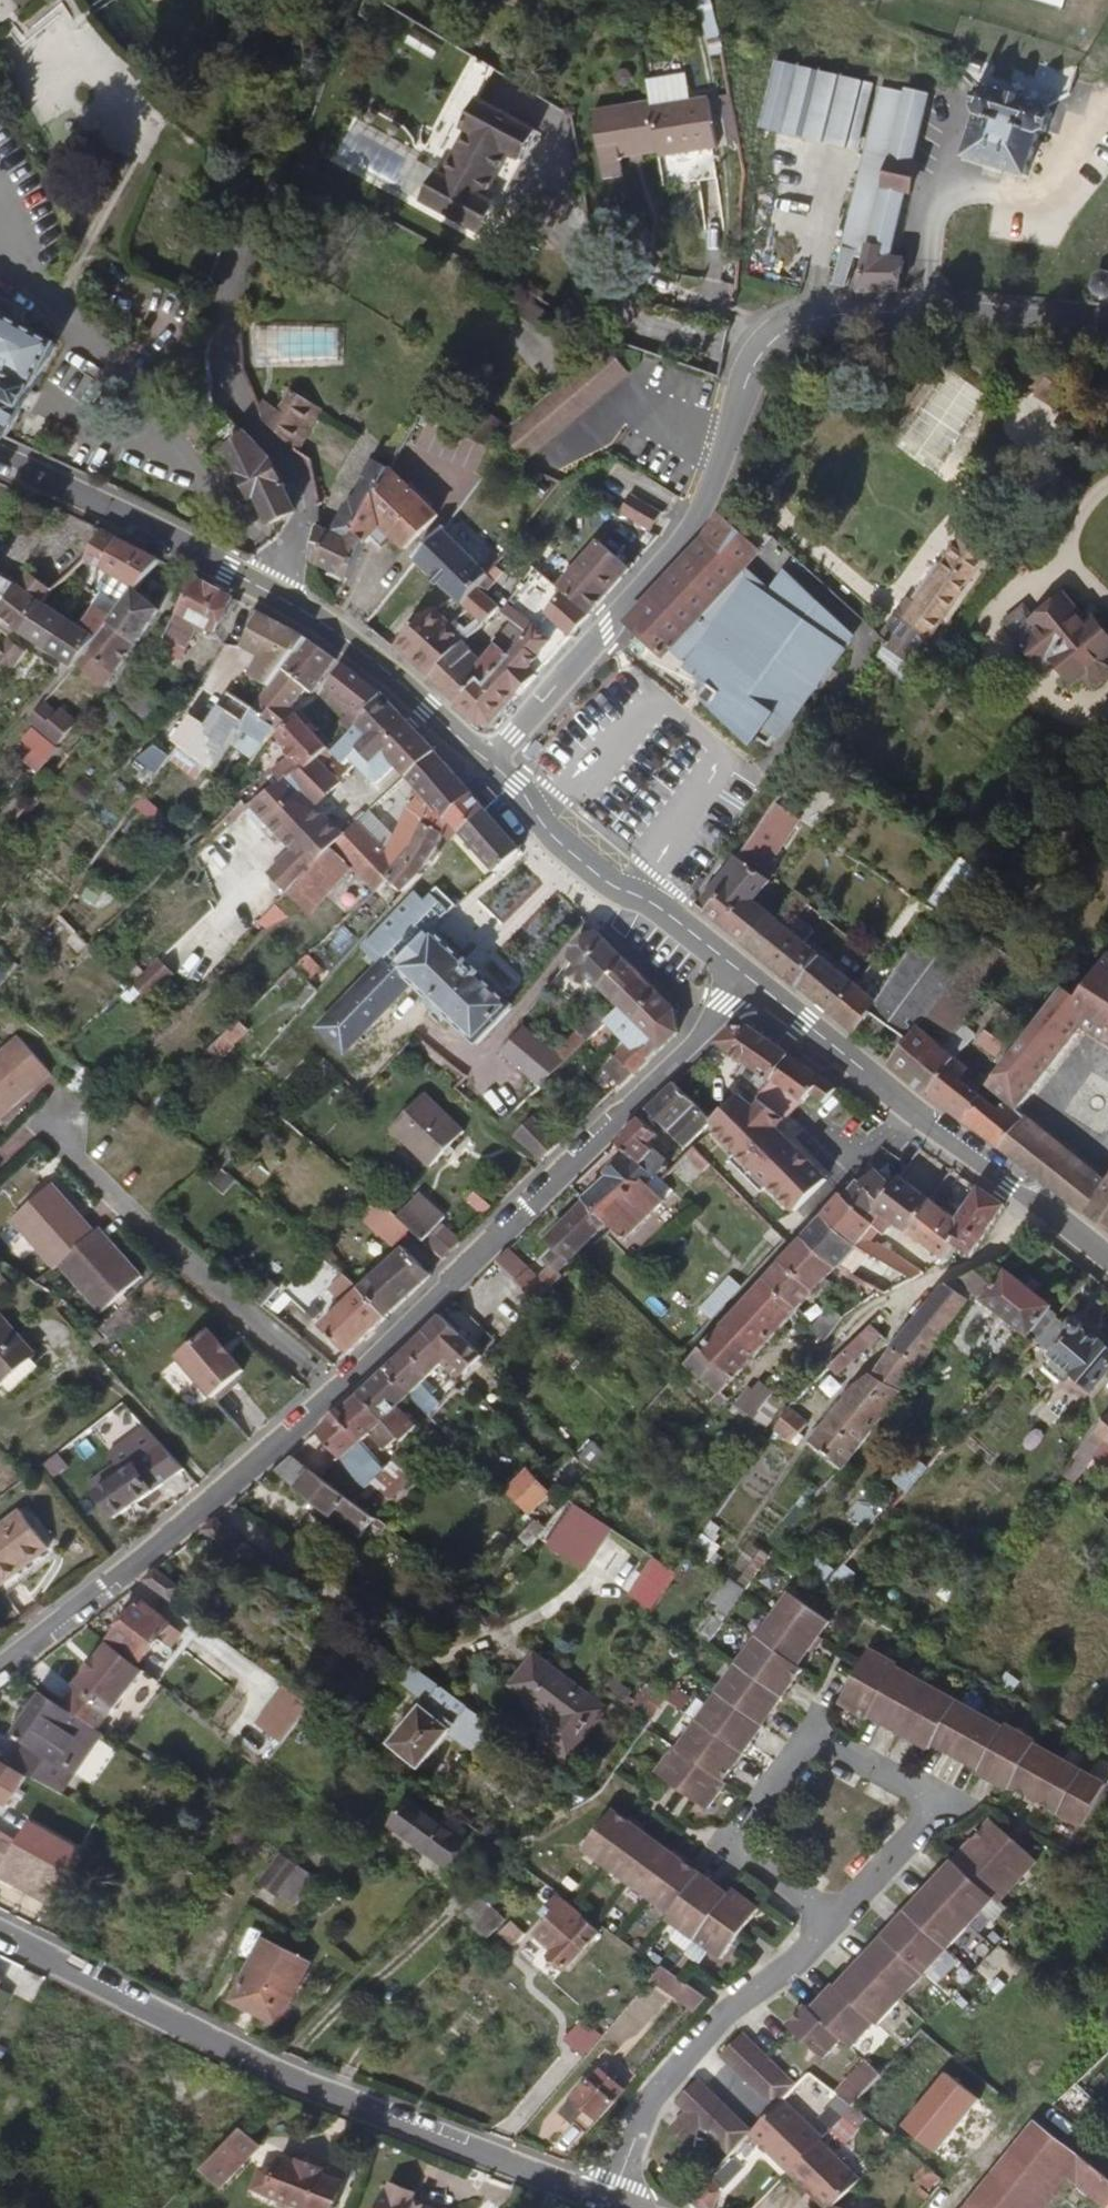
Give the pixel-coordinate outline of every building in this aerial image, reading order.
[(858,134),(871,73),(873,64),(788,43),(771,113),(858,134)] [(1037,164),(1052,121),(1061,117),(1067,101),(1061,91),(1011,75),(998,53),(981,63),(991,79),(987,95),(991,105),(977,143),(1037,164)] [(873,64),(871,73),(858,134),(867,136),(882,77),(884,66),(873,64)] [(936,149),(927,147),(944,77),(920,71),(918,78),(892,71),(890,80),(852,235),(845,265),(855,268),(862,244),(870,243),(872,246),(870,277),(909,276),(917,244),(905,240),(920,179),(928,179),(936,149)] [(669,148),(730,136),(721,86),(658,97),(668,143),(669,148)] [(611,153),(668,143),(658,97),(658,94),(603,105),(611,153)] [(532,129),(474,96),(460,123),(471,129),(442,180),(431,174),(417,198),(475,231),(489,207),(474,198),(503,147),(517,156),(532,129)] [(6,445),(53,350),(0,322),(0,442),(6,445)] [(510,421),(531,445),(637,357),(616,332),(510,421)] [(263,418),(296,449),(320,410),(290,391),(274,414),(266,409),(261,414),(263,418)] [(266,516),(289,504),(260,453),(246,438),(223,452),(226,457),(230,455),(239,470),(233,474),(244,494),(251,491),(266,516)] [(486,452),(491,457),(499,446),(493,442),(486,452)] [(359,534),(393,477),(400,464),(382,460),(380,462),(374,466),(372,469),(373,475),(371,478),(375,480),(363,500),(359,499),(349,515),(346,512),(340,524),(343,526),(341,532),(321,529),(314,559),(353,582),(380,551),(359,534)] [(417,534),(434,516),(393,477),(359,534),(380,551),(393,542),(402,549),(413,534),(417,534)] [(464,584),(491,553),(509,532),(503,528),(486,547),(466,529),(488,491),(475,483),(433,552),(459,579),(464,584)] [(669,522),(676,501),(640,488),(635,498),(632,508),(669,522)] [(681,658),(707,626),(756,552),(718,514),(704,538),(631,628),(653,652),(662,646),(681,658)] [(917,643),(924,648),(1002,536),(976,519),(916,607),(908,601),(891,624),(895,628),(917,643)] [(633,560),(639,554),(611,526),(570,569),(574,573),(599,596),(613,581),(633,560)] [(681,666),(692,674),(780,567),(790,555),(772,537),(756,552),(707,626),(681,666)] [(111,579),(140,595),(162,570),(105,541),(92,568),(111,579)] [(493,612),(507,594),(499,587),(506,580),(496,570),(501,563),(491,553),(464,584),(475,595),(493,612)] [(813,678),(823,679),(854,636),(780,567),(692,674),(686,679),(699,691),(754,739),(761,729),(771,735),(813,678)] [(572,630),(570,628),(599,596),(574,573),(544,600),(523,579),(510,599),(520,608),(527,615),(517,644),(493,667),(488,665),(465,688),(475,699),(483,708),(497,707),(543,658),(572,630)] [(41,595),(44,591),(28,581),(19,597),(30,603),(37,593),(41,595)] [(198,622),(219,633),(236,605),(194,583),(170,622),(190,634),(198,622)] [(1,585),(0,587),(0,618),(19,597),(1,585)] [(1102,610),(1096,615),(1072,585),(1045,607),(1043,618),(1046,621),(1031,633),(1052,659),(1064,650),(1086,675),(1096,668),(1107,681),(1107,611),(1102,610)] [(19,640),(40,609),(44,604),(53,596),(44,591),(41,595),(37,593),(30,603),(19,597),(0,618),(0,644),(8,650),(0,659),(0,683),(10,690),(11,689),(29,666),(16,655),(16,643),(19,640)] [(448,672),(474,637),(493,612),(475,595),(467,605),(472,610),(460,624),(454,619),(447,625),(436,616),(438,610),(426,601),(402,627),(424,648),(448,672)] [(99,615),(114,626),(127,611),(108,600),(99,615)] [(83,682),(97,692),(160,622),(135,601),(127,611),(114,626),(78,667),(88,674),(83,682)] [(19,640),(47,658),(70,629),(54,619),(60,610),(53,605),(43,611),(40,609),(19,640)] [(493,667),(517,644),(527,615),(520,608),(503,626),(506,631),(487,649),(474,637),(448,672),(456,680),(465,688),(488,665),(493,667)] [(72,674),(78,667),(114,626),(99,615),(83,635),(70,629),(47,658),(72,674)] [(246,643),(284,672),(307,640),(260,616),(246,643)] [(165,650),(192,663),(208,632),(199,628),(189,648),(171,639),(165,650)] [(882,648),(904,662),(917,643),(895,628),(882,648)] [(303,686),(314,693),(338,665),(307,640),(284,672),(303,686)] [(366,720),(385,701),(344,670),(329,690),(366,720)] [(269,731),(284,710),(303,686),(284,672),(257,710),(230,746),(248,759),(269,731)] [(771,735),(779,738),(823,679),(813,678),(771,735)] [(230,746),(257,710),(233,691),(223,706),(240,719),(223,740),(230,746)] [(746,748),(754,739),(699,691),(695,696),(746,748)] [(110,722),(131,735),(149,708),(127,694),(110,722)] [(346,773),(355,764),(401,719),(385,701),(366,720),(360,725),(348,737),(330,755),(322,750),(303,769),(264,789),(244,808),(233,819),(224,828),(229,834),(251,814),(276,838),(277,837),(322,788),(327,792),(335,784),(325,773),(336,764),(346,773)] [(303,769),(322,750),(284,710),(269,731),(274,735),(269,741),(281,749),(282,765),(281,770),(268,776),(265,773),(258,778),(264,789),(303,769)] [(63,758),(81,735),(60,717),(54,722),(42,712),(28,729),(63,758)] [(341,730),(348,737),(360,725),(352,718),(341,730)] [(381,790),(401,772),(427,749),(401,719),(355,764),(381,790)] [(210,772),(230,746),(223,740),(202,724),(185,748),(202,765),(210,772)] [(192,773),(202,765),(185,748),(178,758),(192,773)] [(401,772),(409,779),(434,757),(427,749),(401,772)] [(446,826),(473,801),(434,757),(409,779),(395,791),(414,813),(412,821),(428,828),(435,816),(446,826)] [(791,780),(800,788),(810,775),(801,767),(791,780)] [(82,776),(69,792),(84,803),(96,787),(82,776)] [(281,843),(318,811),(341,790),(335,784),(327,792),(322,788),(277,837),(276,838),(281,843)] [(225,812),(233,819),(244,808),(230,795),(225,812)] [(456,834),(460,838),(485,815),(473,801),(446,826),(435,816),(428,828),(445,845),(456,834)] [(760,870),(769,858),(799,819),(778,802),(701,900),(768,956),(792,928),(760,901),(776,882),(760,870)] [(154,829),(164,818),(148,803),(138,813),(154,829)] [(290,852),(326,820),(318,811),(281,843),(290,852)] [(495,879),(521,856),(485,815),(460,838),(495,879)] [(282,899),(327,853),(343,837),(326,820),(290,852),(262,878),(282,899)] [(360,917),(397,882),(404,861),(397,855),(387,863),(354,828),(343,837),(327,853),(338,866),(334,868),(344,878),(348,876),(364,894),(356,900),(359,904),(354,909),(360,917)] [(408,894),(429,876),(425,869),(433,863),(440,853),(441,851),(445,845),(428,828),(404,861),(397,882),(408,894)] [(946,910),(950,913),(980,869),(965,858),(930,906),(942,916),(946,910)] [(201,878),(207,884),(216,876),(209,870),(201,878)] [(481,981),(480,976),(432,926),(442,917),(445,918),(458,907),(437,884),(424,895),(418,889),(366,939),(385,960),(317,1025),(342,1050),(410,985),(424,1000),(421,1003),(438,1020),(441,1017),(473,1051),(507,1009),(481,981)] [(952,1005),(956,1009),(1006,949),(950,913),(946,910),(942,916),(903,971),(881,1003),(863,1028),(873,1035),(886,1019),(898,1030),(882,1051),(896,1062),(936,1013),(942,1017),(952,1005)] [(601,973),(631,945),(601,914),(572,944),(581,954),(573,963),(586,974),(593,966),(601,973)] [(819,999),(843,971),(809,942),(819,930),(803,916),(792,928),(768,956),(819,999)] [(312,945),(318,951),(335,935),(331,928),(312,945)] [(134,971),(147,983),(177,957),(162,943),(138,966),(134,971)] [(304,972),(322,955),(318,951),(312,945),(294,962),(304,972)] [(601,973),(616,988),(645,958),(631,945),(601,973)] [(623,1024),(662,975),(645,958),(616,988),(627,999),(617,1009),(612,1013),(623,1024)] [(1084,1001),(1074,994),(1040,1030),(995,1077),(997,1080),(1002,1084),(1011,1093),(1028,1108),(1090,1026),(1107,1038),(1107,963),(1084,1001)] [(819,999),(838,1015),(861,986),(843,971),(819,999)] [(624,1074),(680,1021),(678,991),(662,975),(623,1024),(631,1032),(613,1049),(621,1058),(615,1064),(624,1074)] [(859,1033),(863,1028),(881,1003),(864,988),(861,986),(838,1015),(859,1033)] [(576,1022),(590,1034),(612,1013),(617,1009),(603,995),(579,1017),(576,1022)] [(236,1016),(244,1025),(259,1013),(250,1003),(236,1016)] [(896,1062),(930,1089),(958,1053),(964,1048),(957,1042),(970,1025),(965,1018),(956,1009),(952,1005),(942,1017),(936,1013),(896,1062)] [(831,1091),(844,1075),(830,1066),(761,1017),(745,1007),(721,1030),(777,1072),(763,1085),(792,1107),(819,1083),(831,1091)] [(7,1103),(57,1057),(23,1020),(0,1040),(0,1095),(7,1103)] [(501,1051),(519,1030),(509,1021),(492,1042),(501,1051)] [(309,1034),(314,1039),(320,1035),(314,1029),(309,1034)] [(987,1091),(981,1087),(966,1074),(967,1060),(958,1053),(930,1089),(965,1116),(987,1091)] [(535,1084),(546,1073),(538,1065),(527,1076),(535,1084)] [(506,1112),(515,1103),(535,1084),(527,1076),(521,1071),(493,1101),(506,1112)] [(693,1139),(721,1111),(680,1071),(669,1082),(653,1098),(693,1139)] [(965,1116),(1004,1147),(1032,1111),(1028,1108),(1011,1093),(1004,1100),(995,1092),(1002,1084),(997,1080),(987,1091),(965,1116)] [(832,1170),(782,1116),(792,1107),(763,1085),(755,1094),(744,1086),(721,1111),(727,1117),(725,1119),(748,1143),(740,1150),(771,1182),(778,1176),(803,1203),(832,1170)] [(258,1098),(267,1106),(278,1097),(268,1088),(258,1098)] [(435,1170),(442,1163),(467,1137),(430,1101),(398,1135),(435,1170)] [(534,1124),(536,1120),(515,1103),(506,1112),(537,1138),(542,1131),(534,1124)] [(638,1133),(668,1164),(688,1146),(677,1135),(667,1145),(658,1135),(664,1129),(643,1108),(628,1123),(638,1133)] [(1041,1176),(1068,1142),(1032,1111),(1004,1147),(1041,1176)] [(624,1223),(675,1171),(668,1164),(638,1133),(615,1155),(622,1163),(593,1192),(618,1217),(624,1223)] [(1041,1176),(1056,1189),(1082,1155),(1068,1142),(1041,1176)] [(347,1167),(352,1162),(343,1154),(338,1159),(347,1167)] [(1107,1229),(1107,1177),(1082,1155),(1056,1189),(1107,1229)] [(949,1170),(935,1199),(959,1210),(973,1181),(949,1170)] [(624,1223),(628,1226),(678,1174),(675,1171),(624,1223)] [(104,1298),(143,1262),(100,1216),(96,1219),(54,1172),(13,1207),(55,1254),(60,1249),(104,1298)] [(867,1223),(874,1213),(893,1186),(877,1175),(865,1190),(856,1183),(842,1200),(867,1223)] [(496,1202),(505,1193),(490,1180),(481,1186),(496,1202)] [(904,1235),(928,1203),(897,1180),(893,1186),(874,1213),(894,1228),(904,1235)] [(387,1234),(408,1210),(401,1204),(374,1181),(353,1205),(387,1234)] [(464,1228),(470,1222),(421,1183),(417,1187),(464,1228)] [(447,1244),(464,1228),(417,1187),(401,1204),(408,1210),(447,1244)] [(956,1251),(966,1259),(1005,1209),(980,1190),(961,1217),(932,1255),(944,1264),(945,1265),(956,1251)] [(530,1285),(541,1295),(618,1217),(593,1192),(554,1231),(566,1243),(556,1253),(560,1259),(545,1274),(511,1241),(498,1253),(530,1285)] [(878,1234),(885,1240),(894,1228),(874,1213),(867,1223),(842,1200),(823,1220),(853,1249),(880,1263),(890,1267),(895,1261),(876,1247),(871,1251),(868,1247),(878,1234)] [(904,1235),(932,1255),(961,1217),(954,1212),(950,1219),(928,1203),(904,1235)] [(840,1263),(853,1249),(823,1220),(809,1236),(840,1263)] [(341,1245),(332,1238),(337,1232),(341,1231),(346,1225),(342,1221),(322,1241),(324,1242),(335,1251),(341,1245)] [(364,1277),(392,1301),(434,1259),(405,1233),(364,1277)] [(330,1271),(343,1258),(335,1251),(324,1242),(322,1241),(316,1235),(305,1248),(330,1271)] [(845,1315),(822,1285),(840,1263),(809,1236),(768,1282),(799,1310),(823,1343),(845,1315)] [(1027,1325),(1056,1292),(1014,1256),(1009,1259),(1001,1251),(946,1277),(899,1338),(928,1362),(986,1290),(1027,1325)] [(908,1280),(918,1275),(895,1261),(890,1267),(908,1280)] [(302,1327),(317,1310),(264,1263),(247,1280),(302,1327)] [(900,1284),(908,1280),(890,1267),(880,1263),(879,1268),(885,1273),(885,1276),(900,1284)] [(860,1290),(873,1289),(848,1267),(842,1275),(860,1290)] [(746,1282),(750,1278),(739,1269),(736,1272),(746,1282)] [(719,1312),(726,1304),(746,1282),(736,1272),(709,1301),(719,1312)] [(349,1340),(351,1343),(392,1301),(364,1277),(360,1274),(322,1317),(349,1340)] [(730,1326),(761,1354),(799,1310),(768,1282),(730,1326)] [(537,1314),(548,1302),(541,1295),(530,1285),(524,1291),(528,1295),(519,1305),(532,1318),(537,1314)] [(24,1330),(0,1301),(0,1350),(24,1330)] [(1107,1362),(1107,1333),(1104,1330),(1100,1335),(1084,1322),(1086,1312),(1082,1308),(1073,1307),(1067,1302),(1039,1335),(1050,1346),(1071,1363),(1091,1382),(1107,1362)] [(473,1366),(489,1350),(443,1305),(427,1320),(455,1347),(449,1354),(456,1361),(462,1355),(473,1366)] [(710,1322),(716,1315),(710,1309),(703,1315),(710,1322)] [(857,1344),(861,1348),(886,1326),(875,1314),(850,1338),(857,1344)] [(213,1386),(244,1358),(208,1317),(177,1344),(213,1386)] [(449,1354),(455,1347),(427,1320),(388,1358),(416,1385),(438,1408),(459,1384),(439,1363),(449,1354)] [(737,1380),(761,1354),(730,1326),(706,1352),(737,1380)] [(2,1373),(36,1344),(24,1330),(0,1350),(0,1370),(2,1373)] [(904,1392),(928,1362),(899,1338),(875,1368),(904,1392)] [(1062,1373),(1071,1363),(1050,1346),(1042,1356),(1062,1373)] [(846,1363),(855,1356),(850,1351),(841,1359),(846,1363)] [(725,1393),(737,1380),(706,1352),(692,1368),(725,1393)] [(423,1422),(400,1400),(416,1385),(388,1358),(360,1384),(385,1408),(411,1434),(423,1422)] [(842,1400),(874,1427),(904,1392),(875,1368),(871,1364),(842,1400)] [(338,1406),(363,1430),(385,1408),(360,1384),(338,1406)] [(143,1426),(149,1421),(123,1389),(92,1413),(99,1421),(104,1418),(107,1420),(125,1406),(143,1426)] [(765,1410),(772,1417),(785,1394),(779,1392),(765,1410)] [(802,1422),(809,1414),(791,1398),(784,1407),(787,1412),(780,1423),(791,1433),(802,1422)] [(846,1461),(874,1427),(842,1400),(815,1434),(846,1461)] [(359,1454),(373,1440),(363,1430),(338,1406),(318,1425),(343,1450),(349,1445),(359,1454)] [(769,1423),(772,1417),(765,1410),(762,1407),(757,1413),(769,1423)] [(1107,1447),(1107,1417),(1089,1440),(1094,1445),(1073,1472),(1060,1488),(1068,1496),(1071,1492),(1106,1449),(1107,1447)] [(585,1453),(599,1467),(613,1450),(601,1437),(585,1453)] [(380,1514),(362,1501),(331,1478),(291,1448),(274,1461),(303,1483),(298,1489),(363,1536),(380,1514)] [(391,1458),(396,1463),(404,1454),(398,1450),(391,1458)] [(397,1496),(399,1497),(425,1468),(406,1451),(404,1454),(396,1463),(385,1475),(379,1481),(397,1496)] [(115,1509),(150,1481),(130,1454),(95,1483),(115,1509)] [(380,1470),(385,1475),(396,1463),(391,1458),(380,1470)] [(530,1502),(547,1484),(523,1462),(507,1479),(530,1502)] [(362,1501),(372,1489),(340,1466),(331,1478),(362,1501)] [(574,1494),(577,1491),(586,1480),(580,1476),(569,1488),(574,1494)] [(398,1507),(403,1501),(399,1497),(397,1496),(391,1502),(398,1507)] [(572,1501),(546,1546),(587,1569),(613,1525),(572,1501)] [(41,1541),(14,1503),(0,1513),(0,1570),(41,1541)] [(520,1527),(533,1541),(545,1527),(550,1522),(537,1508),(520,1527)] [(389,1531),(395,1526),(387,1520),(386,1519),(381,1526),(389,1531)] [(696,1543),(713,1555),(724,1540),(707,1528),(696,1543)] [(168,1592),(179,1578),(156,1560),(142,1572),(156,1583),(168,1592)] [(648,1576),(660,1585),(666,1575),(655,1567),(648,1576)] [(634,1596),(645,1605),(660,1585),(648,1576),(634,1596)] [(140,1654),(181,1602),(168,1592),(156,1583),(147,1593),(145,1593),(125,1617),(121,1617),(113,1626),(115,1630),(113,1634),(140,1654)] [(815,1674),(811,1669),(843,1626),(806,1598),(773,1641),(767,1637),(726,1692),(731,1696),(693,1747),(686,1743),(664,1772),(690,1792),(715,1812),(738,1782),(736,1779),(755,1754),(774,1728),(794,1702),(815,1674)] [(83,1669),(119,1694),(145,1664),(110,1638),(98,1652),(96,1650),(84,1663),(87,1664),(83,1669)] [(569,1753),(606,1704),(535,1651),(513,1681),(555,1713),(540,1732),(569,1753)] [(1045,1753),(1045,1747),(1015,1730),(1012,1732),(910,1673),(910,1668),(883,1653),(851,1709),(877,1723),(879,1721),(907,1738),(937,1755),(943,1749),(987,1776),(986,1781),(1016,1799),(1020,1796),(1086,1835),(1107,1800),(1107,1789),(1045,1753)] [(427,1694),(439,1680),(410,1657),(399,1672),(423,1691),(427,1694)] [(63,1696),(97,1719),(119,1694),(83,1669),(74,1679),(77,1681),(63,1696)] [(451,1727),(470,1702),(439,1680),(427,1694),(423,1691),(390,1732),(426,1760),(451,1727)] [(283,1684),(252,1720),(278,1743),(310,1707),(283,1684)] [(71,1730),(52,1718),(63,1703),(40,1688),(15,1726),(25,1732),(57,1751),(71,1730)] [(474,1744),(493,1720),(470,1702),(451,1727),(474,1744)] [(10,1756),(60,1786),(98,1727),(63,1703),(52,1718),(71,1730),(57,1751),(25,1732),(10,1756)] [(10,1789),(23,1771),(0,1757),(0,1783),(10,1789)] [(443,1873),(466,1851),(422,1802),(398,1823),(443,1873)] [(621,1808),(593,1846),(678,1910),(672,1918),(729,1960),(767,1911),(740,1890),(736,1894),(621,1808)] [(25,1824),(0,1810),(0,1825),(18,1836),(25,1824)] [(67,1865),(77,1848),(28,1819),(25,1824),(18,1836),(67,1865)] [(3,1858),(1,1864),(27,1880),(24,1887),(48,1900),(67,1865),(18,1836),(0,1825),(0,1856),(3,1858)] [(1003,1904),(1009,1910),(1046,1872),(1001,1827),(843,1989),(840,1987),(816,2009),(812,2006),(791,2026),(839,2073),(1003,1904)] [(259,1877),(280,1893),(302,1864),(280,1849),(259,1877)] [(487,1904),(500,1917),(518,1901),(503,1885),(519,1869),(512,1862),(485,1889),(493,1898),(487,1904)] [(565,1966),(597,1928),(554,1896),(542,1911),(550,1917),(538,1931),(553,1942),(546,1951),(565,1966)] [(230,1993),(272,2015),(294,1978),(250,1955),(230,1993)] [(664,1993),(679,1975),(663,1963),(649,1980),(664,1993)] [(664,1993),(672,1998),(687,1980),(679,1975),(664,1993)] [(694,2015),(710,1998),(687,1980),(672,1998),(694,2015)] [(781,2097),(797,2081),(748,2033),(726,2055),(775,2104),(781,2097)] [(836,2093),(852,2106),(881,2076),(862,2061),(836,2093)] [(595,2117),(617,2093),(597,2077),(591,2081),(588,2079),(570,2096),(595,2117)] [(748,2131),(751,2128),(701,2080),(680,2101),(691,2112),(675,2127),(688,2140),(703,2125),(730,2150),(748,2131)] [(819,2141),(823,2137),(781,2097),(775,2104),(751,2128),(748,2131),(789,2171),(819,2141)] [(856,2131),(868,2120),(852,2106),(842,2117),(856,2131)] [(844,2142),(856,2131),(842,2117),(830,2129),(844,2142)] [(1035,2204),(1075,2155),(1033,2122),(966,2207),(1031,2207),(1035,2204)] [(227,2159),(231,2162),(251,2142),(233,2125),(192,2168),(206,2179),(227,2159)] [(857,2179),(819,2141),(789,2171),(827,2207),(829,2207),(857,2179)] [(722,2186),(744,2164),(730,2150),(686,2196),(694,2207),(717,2207),(722,2186)] [(317,2173),(320,2166),(295,2155),(291,2162),(272,2153),(265,2168),(261,2166),(250,2188),(272,2199),(269,2206),(274,2207),(284,2207),(286,2204),(293,2207),(327,2207),(338,2184),(317,2173)] [(1094,2192),(1082,2183),(1093,2168),(1075,2155),(1035,2204),(1041,2207),(1080,2207),(1094,2192)] [(1093,2168),(1082,2183),(1094,2192),(1107,2204),(1107,2179),(1093,2168)] [(391,2180),(378,2207),(456,2207),(391,2180)]
